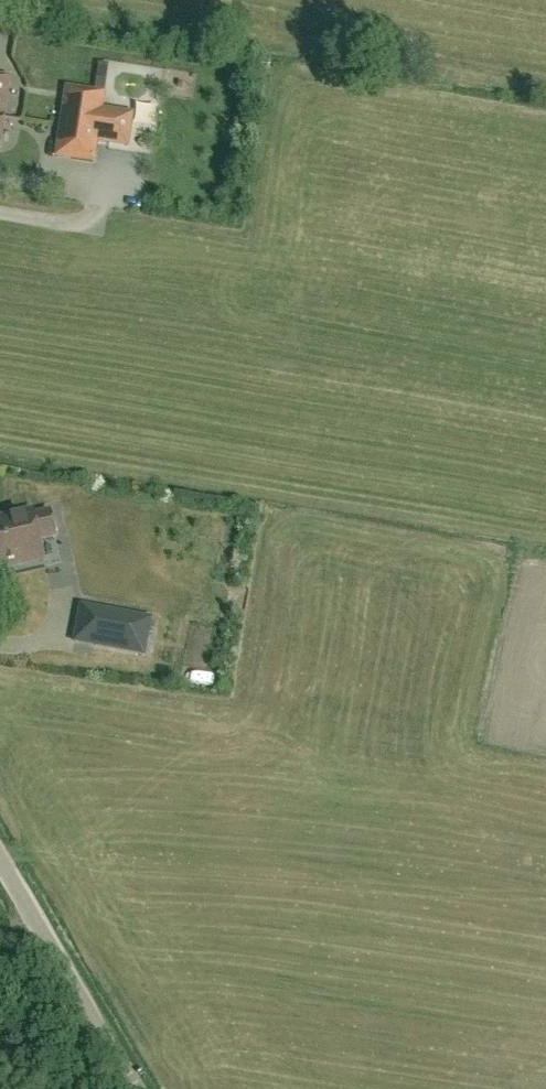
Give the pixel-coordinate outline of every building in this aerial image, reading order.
[(3,110),(8,78),(0,77),(0,109),(3,110)] [(58,154),(57,156),(60,157),(73,159),(94,162),(97,141),(110,143),(128,146),(133,114),(115,111),(102,109),(105,93),(96,92),(68,87),(68,88),(60,136),(58,154)] [(43,559),(39,540),(55,536),(50,512),(33,516),(32,512),(0,519),(0,569),(43,559)] [(83,604),(105,608),(110,585),(88,581),(83,604)] [(75,639),(74,642),(77,642),(95,645),(144,655),(150,619),(102,610),(83,606),(81,606),(81,608),(75,639)] [(190,625),(189,613),(172,614),(172,626),(190,625)]
